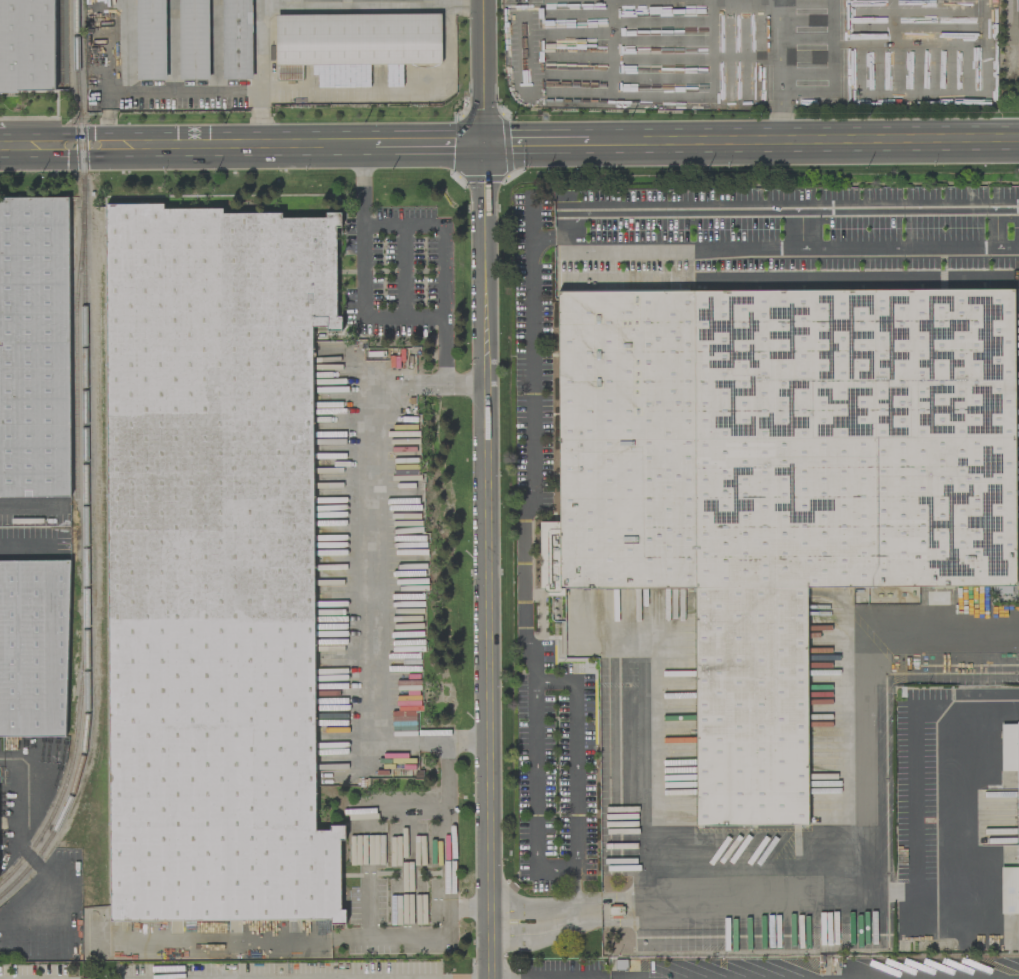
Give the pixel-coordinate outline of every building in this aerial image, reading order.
[(55,92),(55,0),(0,0),(0,92),(55,92)] [(136,80),(166,80),(165,0),(136,0),(136,80)] [(180,80),(209,80),(208,0),(179,0),(180,80)] [(251,0),(222,0),(223,80),(253,80),(251,0)] [(441,64),(440,14),(275,15),(276,81),(301,81),(301,66),(312,65),(312,73),(318,73),(318,86),(345,86),(344,65),(441,64)] [(70,497),(68,197),(0,198),(0,498),(70,497)] [(105,920),(330,921),(330,924),(344,925),(344,910),(339,910),(340,841),(344,841),(344,826),(329,826),(329,831),(312,831),(315,326),(326,327),(326,331),(341,331),(341,317),(335,317),(336,227),(340,227),(340,213),(325,213),(325,218),(281,218),(281,214),(222,213),(222,209),(163,209),(163,204),(109,204),(105,920)] [(557,292),(558,523),(539,523),(539,590),(546,590),(546,596),(563,596),(563,589),(695,588),(696,826),(807,825),(806,587),(1014,586),(1013,290),(557,292)] [(68,562),(0,561),(0,737),(67,738),(68,562)] [(1018,914),(1018,722),(1000,722),(1000,772),(1016,772),(1017,914),(1018,914)] [(1015,868),(1000,868),(1001,914),(1016,914),(1015,868)]
